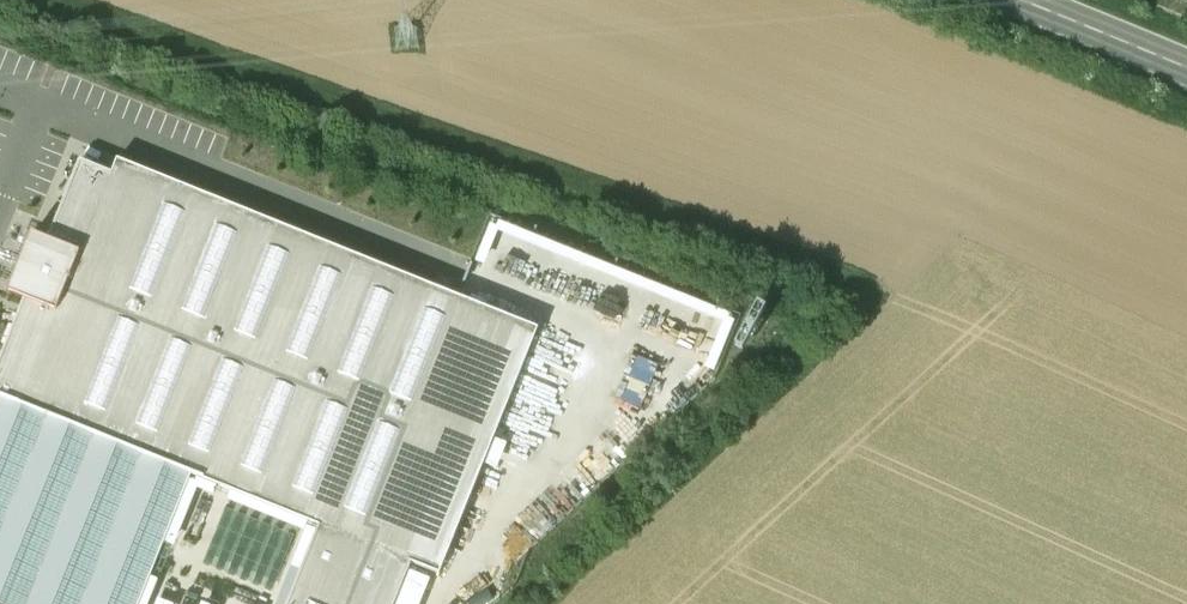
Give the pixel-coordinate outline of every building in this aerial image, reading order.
[(191,476),(318,527),(287,603),(420,603),(429,581),(407,572),(410,564),(439,576),(483,465),(496,471),(506,446),(493,441),(537,330),(117,161),(112,175),(79,163),(47,242),(22,232),(0,285),(0,291),(24,301),(0,360),(0,603),(139,603),(191,476)]
